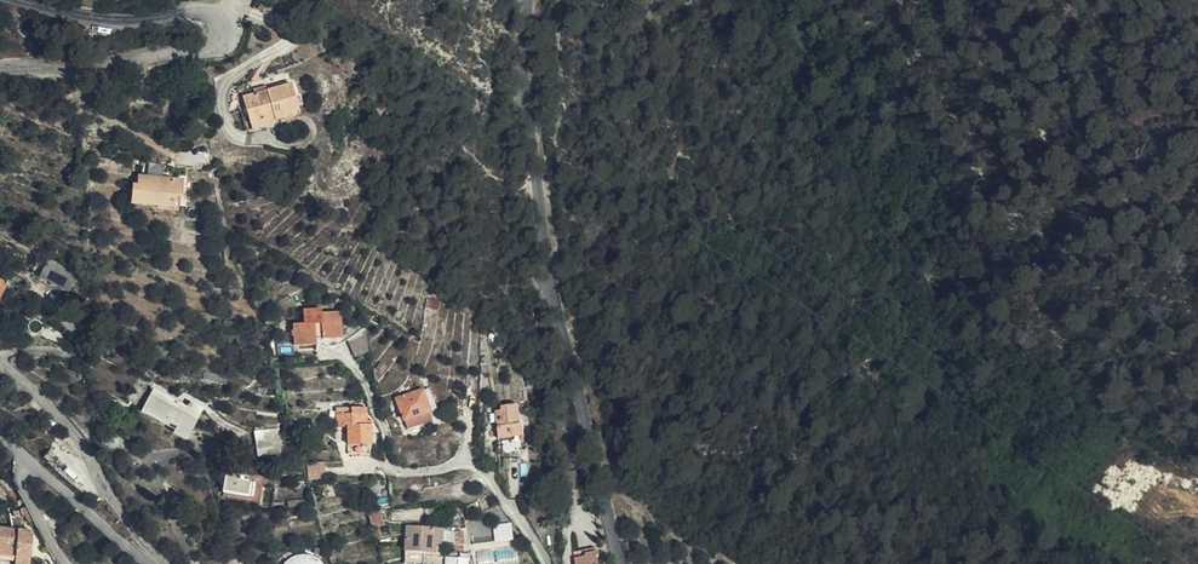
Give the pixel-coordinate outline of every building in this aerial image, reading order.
[(245,131),(250,129),(249,123),(274,118),(275,122),(290,119),(290,116),(299,114),(295,87),(270,92),(257,94),(238,97),(245,131)] [(249,123),(250,129),(276,125),(275,122),(274,118),(249,123)] [(119,213),(168,209),(165,182),(122,186),(123,196),(118,197),(119,213)] [(39,285),(70,301),(80,283),(51,267),(39,285)] [(8,298),(2,294),(4,291),(0,289),(0,311),(8,298)] [(318,324),(305,324),(296,324),(296,348),(317,347),(317,340),(343,339),(342,313),(325,314),(324,308),(318,308),(318,324)] [(305,309),(305,324),(318,324),(318,308),(305,309)] [(216,326),(226,329),(228,321),(219,318),(216,326)] [(502,422),(523,418),(515,382),(500,384),(501,391),(496,391),(502,422)] [(152,418),(189,438),(205,409),(192,401),(189,406),(156,389),(141,418),(149,423),(152,418)] [(397,397),(402,418),(425,412),(420,391),(397,397)] [(335,428),(341,427),(341,421),(363,420),(363,415),(357,416),(357,408),(348,408),(348,414),(336,415),(335,428)] [(403,424),(427,416),(425,412),(402,418),(403,424)] [(429,423),(427,416),(403,424),(405,429),(429,423)] [(370,445),(369,420),(363,420),(341,421),(341,427),(348,427),(348,446),(370,445)] [(250,457),(275,451),(268,425),(242,432),(250,457)] [(348,446),(348,456),(370,456),(370,445),(348,446)] [(309,477),(326,476),(325,461),(308,462),(309,477)] [(217,493),(242,497),(243,485),(234,483),(234,481),(218,478),(217,493)] [(29,536),(23,534),(25,526),(0,521),(0,548),(10,550),(9,554),(9,558),(24,562),(29,536)] [(512,522),(495,525),(497,540),(514,538),(512,522)] [(407,528),(407,540),(407,543),(435,546),(456,548),(457,534),(435,533),(435,530),(407,528)] [(435,546),(407,543),(406,551),(434,553),(435,546)] [(456,548),(435,546),(434,553),(406,551),(406,563),(422,563),(423,558),(438,558),(439,550),(456,551),(456,548)] [(277,563),(321,563),(316,550),(277,563)] [(599,553),(577,556),(577,563),(600,563),(599,553)]
